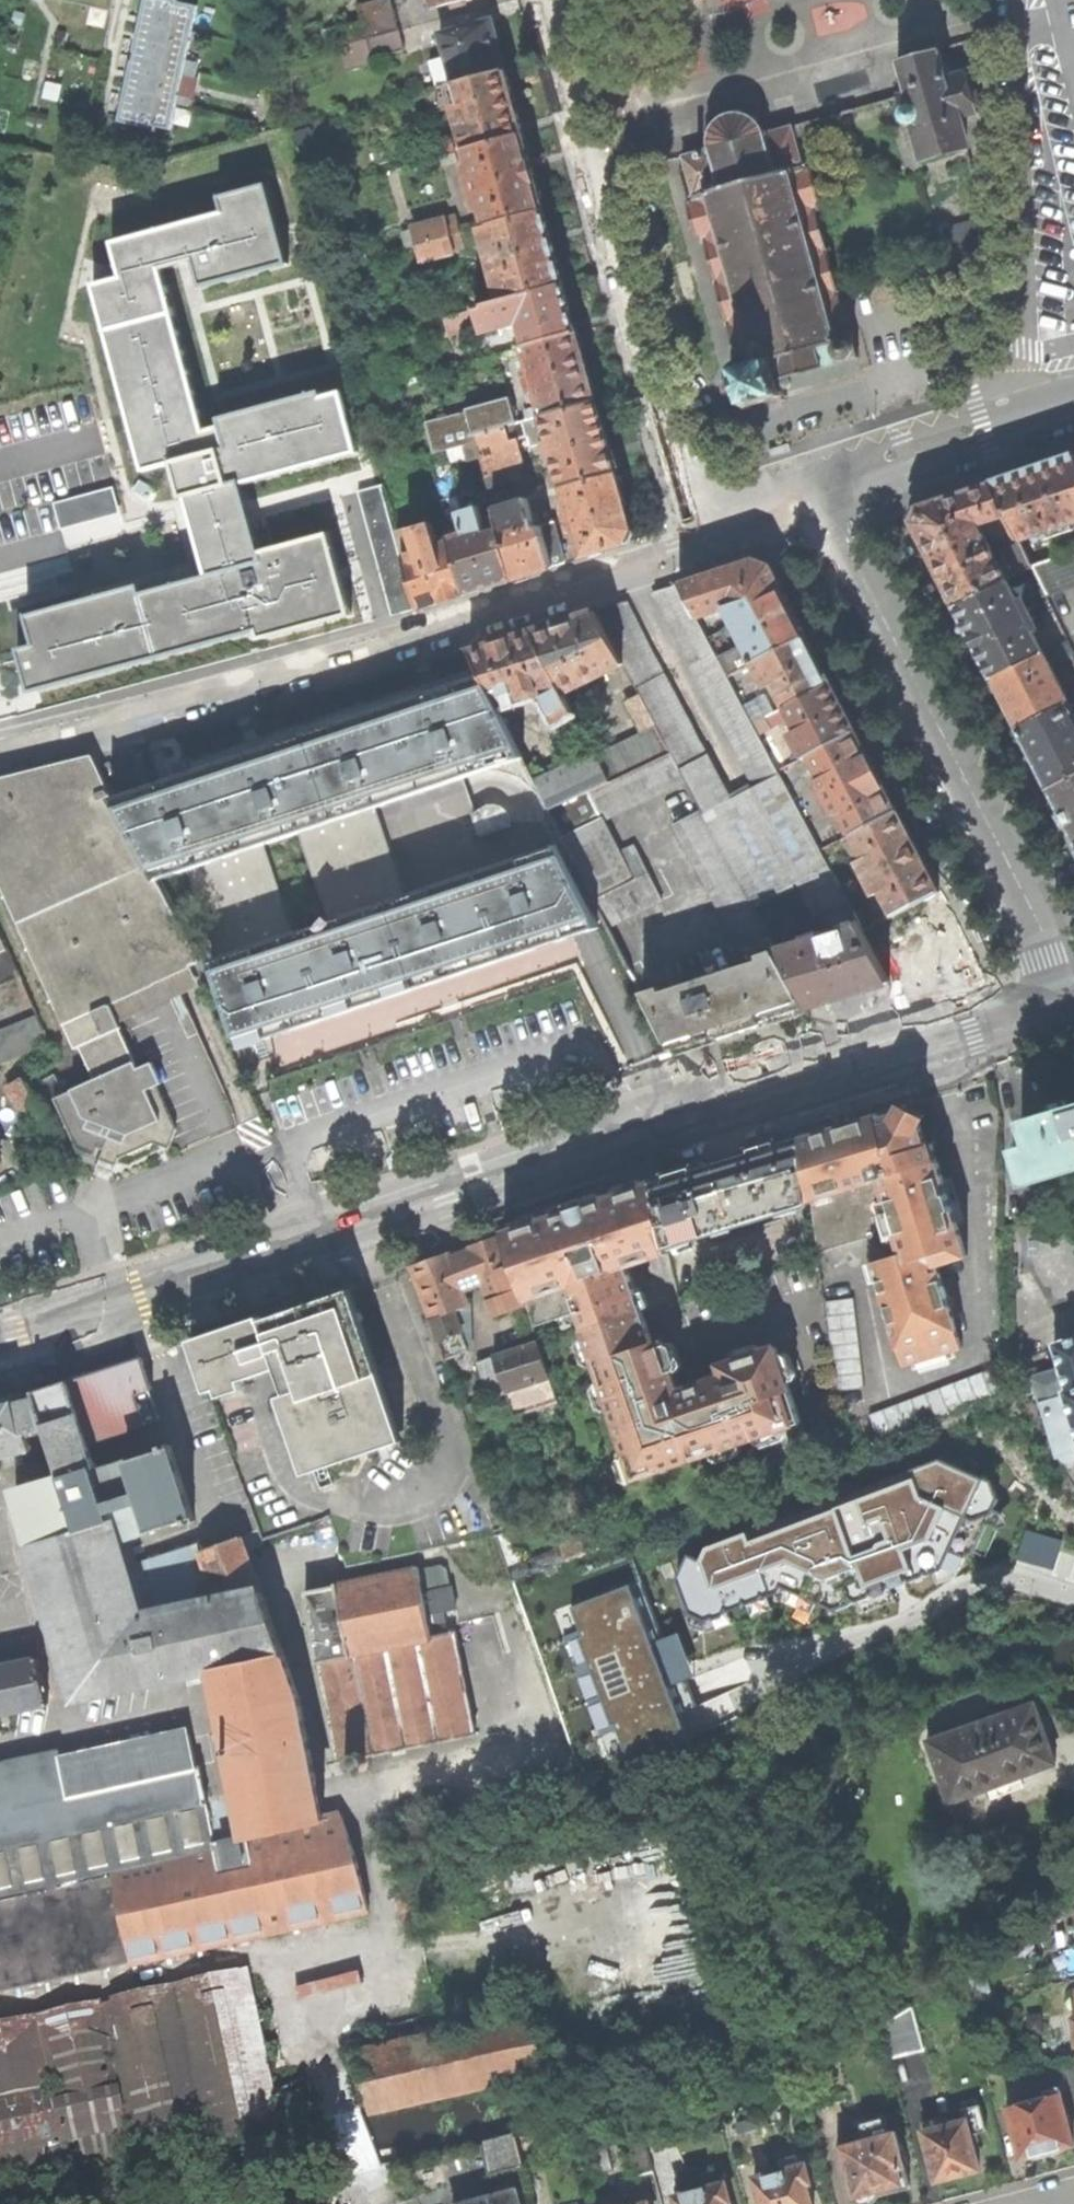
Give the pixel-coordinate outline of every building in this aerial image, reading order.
[(124,118),(158,126),(159,121),(173,123),(198,4),(182,0),(149,0),(145,16),(141,34),(134,72),(130,89),(124,118)] [(402,30),(393,0),(377,0),(360,5),(364,21),(343,27),(348,45),(402,30)] [(441,33),(449,63),(455,84),(507,70),(498,39),(493,19),(441,33)] [(407,50),(402,30),(348,45),(341,47),(348,72),(376,64),(375,59),(407,50)] [(916,122),(926,157),(968,145),(960,118),(980,112),(968,71),(949,76),(945,65),(941,47),(898,59),(908,93),(898,96),(906,125),(916,122)] [(811,73),(818,100),(871,86),(864,60),(811,73)] [(451,86),(455,84),(449,63),(445,64),(451,86)] [(451,86),(468,149),(524,133),(515,101),(507,70),(455,84),(451,86)] [(823,208),(810,161),(804,163),(801,156),(793,125),(771,131),(770,130),(763,131),(761,126),(757,122),(761,117),(757,113),(753,119),(747,116),(741,115),(742,108),(737,107),(737,114),(731,115),(725,117),(721,111),(717,114),(721,119),(717,124),(713,129),(707,127),(705,131),(710,134),(710,139),(710,146),(705,148),(705,150),(683,155),(689,175),(694,194),(688,196),(688,199),(700,243),(706,241),(716,278),(713,279),(714,283),(717,282),(728,320),(724,321),(725,326),(729,325),(739,362),(733,364),(734,367),(731,368),(732,373),(727,377),(725,380),(723,383),(722,387),(723,392),(724,395),(726,398),(729,400),(732,401),(736,402),(740,401),(741,407),(744,407),(745,410),(747,409),(752,407),(751,404),(778,396),(779,400),(783,399),(785,398),(785,396),(787,394),(785,389),(788,388),(790,387),(791,384),(791,381),(790,375),(859,356),(852,331),(850,331),(840,294),(843,293),(843,291),(842,289),(838,290),(828,252),(832,251),(831,246),(826,247),(816,211),(823,208)] [(483,201),(485,208),(489,225),(545,210),(534,169),(524,133),(468,149),(472,164),(475,174),(469,175),(476,203),(483,201)] [(804,163),(810,161),(808,154),(801,156),(804,163)] [(475,174),(472,164),(466,165),(469,175),(475,174)] [(694,194),(689,175),(682,177),(688,196),(694,194)] [(106,331),(174,315),(161,264),(199,254),(206,280),(287,257),(266,179),(220,192),(225,210),(115,241),(124,274),(93,283),(106,331)] [(478,209),(485,208),(483,201),(476,203),(478,209)] [(489,251),(496,278),(504,276),(510,299),(565,284),(554,244),(545,210),(489,225),(496,249),(489,251)] [(949,262),(984,252),(983,218),(940,230),(949,262)] [(414,228),(419,245),(452,236),(447,219),(414,228)] [(496,249),(489,225),(482,227),(489,251),(496,249)] [(462,233),(452,236),(456,251),(467,248),(462,233)] [(456,251),(452,236),(419,245),(423,261),(456,251)] [(502,301),(510,299),(504,276),(496,278),(502,301)] [(502,301),(478,308),(483,324),(485,332),(522,321),(528,345),(578,331),(572,310),(565,284),(510,299),(502,301)] [(483,324),(478,308),(446,317),(451,333),(483,324)] [(205,427),(174,315),(106,331),(144,471),(173,464),(207,456),(227,450),(219,423),(205,427)] [(538,393),(544,415),(597,400),(587,365),(578,331),(528,345),(525,346),(531,369),(526,370),(532,394),(538,393)] [(240,478),(356,445),(341,392),(322,397),(319,389),(223,416),(225,421),(219,423),(227,450),(235,479),(240,478)] [(597,400),(544,415),(551,440),(546,441),(547,442),(552,463),(556,462),(564,487),(617,472),(606,432),(597,400)] [(504,472),(525,466),(518,439),(517,438),(511,439),(507,425),(517,422),(512,404),(469,416),(470,420),(476,441),(486,477),(504,472)] [(544,415),(524,420),(529,436),(531,446),(547,442),(546,441),(551,440),(544,415)] [(476,441),(470,420),(441,428),(445,441),(447,449),(476,441)] [(517,422),(507,425),(511,439),(517,438),(518,439),(529,436),(524,420),(517,422)] [(235,479),(227,450),(207,456),(173,464),(181,498),(189,497),(210,576),(149,592),(145,586),(35,614),(43,646),(26,650),(36,688),(347,608),(338,574),(329,539),(260,557),(247,506),(240,478),(235,479)] [(993,483),(1010,516),(1020,539),(1073,521),(1073,455),(1039,467),(993,483)] [(504,472),(507,482),(528,476),(525,466),(504,472)] [(507,482),(504,472),(486,477),(488,487),(507,482)] [(577,532),(584,557),(626,544),(633,530),(626,505),(617,472),(564,487),(570,510),(565,512),(571,534),(577,532)] [(396,615),(420,608),(405,556),(399,537),(385,483),(362,490),(396,615)] [(956,606),(1008,580),(999,563),(981,526),(1010,516),(993,483),(921,507),(914,523),(935,565),(956,606)] [(55,503),(61,528),(122,513),(114,486),(55,503)] [(495,515),(500,532),(514,579),(535,572),(554,567),(542,526),(537,527),(528,497),(510,503),(512,510),(495,515)] [(451,540),(451,541),(467,594),(488,587),(514,579),(500,532),(487,535),(478,505),(459,512),(465,532),(451,540)] [(555,522),(542,526),(554,567),(567,562),(555,522)] [(410,529),(411,533),(416,552),(405,556),(420,608),(446,600),(467,594),(451,541),(438,545),(432,523),(410,529)] [(416,552),(411,533),(399,537),(405,556),(416,552)] [(1032,562),(1034,566),(1048,593),(1073,583),(1073,548),(1032,562)] [(999,563),(1008,580),(1034,566),(1032,562),(1026,549),(999,563)] [(741,648),(739,649),(721,658),(730,676),(755,663),(809,636),(789,598),(772,565),(757,560),(681,584),(699,617),(729,608),(749,647),(742,649),(741,648)] [(975,643),(993,679),(1045,653),(1031,627),(1035,624),(1032,618),(1028,620),(1025,613),(1029,611),(1026,606),(1022,608),(1008,580),(956,606),(975,643)] [(694,664),(718,652),(713,643),(699,617),(681,584),(656,591),(694,664)] [(702,811),(704,813),(730,799),(625,601),(596,611),(624,664),(640,694),(658,727),(672,752),(687,781),(702,811)] [(564,621),(533,630),(566,694),(624,664),(596,611),(564,621)] [(558,723),(577,714),(566,694),(533,630),(503,640),(471,650),(484,675),(501,708),(544,695),(558,723)] [(718,652),(721,658),(739,649),(729,635),(713,643),(718,652)] [(758,699),(746,705),(755,723),(768,717),(788,706),(833,682),(821,658),(809,636),(755,663),(768,689),(776,685),(782,696),(762,706),(758,699)] [(756,786),(782,773),(761,733),(755,723),(746,705),(730,676),(721,658),(718,652),(694,664),(733,737),(732,739),(756,786)] [(1006,705),(1018,728),(1069,702),(1045,653),(993,679),(1006,705)] [(304,832),(378,807),(526,757),(501,708),(484,675),(438,690),(258,751),(172,781),(116,799),(161,879),(192,869),(266,844),(304,832)] [(833,682),(788,706),(794,717),(801,729),(793,733),(806,758),(813,754),(858,731),(846,706),(833,682)] [(645,732),(658,727),(640,694),(628,700),(645,732)] [(1048,789),(1073,776),(1073,712),(1069,702),(1018,728),(1033,758),(1048,789)] [(788,706),(768,717),(773,728),(794,717),(788,706)] [(585,730),(577,714),(558,723),(566,739),(585,730)] [(773,728),(768,717),(755,723),(761,733),(773,728)] [(672,752),(658,727),(645,732),(598,754),(612,781),(672,752)] [(843,811),(855,834),(900,811),(879,771),(858,731),(813,754),(825,777),(819,781),(836,815),(843,811)] [(538,780),(553,810),(612,781),(598,754),(597,752),(538,780)] [(567,837),(609,818),(687,781),(672,752),(612,781),(553,810),(567,837)] [(194,966),(192,963),(201,959),(126,825),(94,755),(0,779),(0,879),(65,1024),(66,1024),(103,1007),(104,1009),(111,1005),(131,996),(157,985),(156,983),(174,974),(194,966)] [(805,877),(830,863),(782,773),(756,786),(730,799),(704,813),(753,905),(805,877)] [(1048,789),(1064,820),(1073,840),(1073,776),(1048,789)] [(511,824),(514,823),(513,815),(512,812),(507,808),(502,805),(496,803),(489,804),(476,812),(482,834),(511,824)] [(408,897),(378,807),(304,832),(332,922),(408,897)] [(754,948),(772,939),(753,905),(704,813),(702,811),(675,825),(744,953),(754,948)] [(855,834),(867,858),(885,892),(897,915),(916,905),(942,891),(919,848),(900,811),(855,834)] [(584,872),(625,851),(609,818),(567,837),(584,872)] [(297,935),(266,844),(192,869),(221,960),(297,935)] [(561,846),(408,897),(332,922),(297,935),(221,960),(216,961),(245,1048),(283,1035),(380,1002),(451,978),(533,950),(602,927),(561,846)] [(637,846),(625,851),(584,872),(611,926),(664,899),(637,846)] [(885,892),(867,858),(860,861),(877,896),(885,892)] [(848,898),(830,863),(805,877),(823,911),(848,898)] [(807,941),(777,950),(781,958),(807,1006),(850,993),(892,980),(883,962),(865,931),(863,926),(808,944),(807,941)] [(8,950),(0,930),(0,953),(8,950)] [(777,950),(772,939),(754,948),(755,965),(781,958),(777,950)] [(19,976),(8,950),(0,953),(0,984),(19,976)] [(194,966),(199,978),(205,975),(211,972),(205,958),(201,959),(192,963),(194,966)] [(807,1006),(781,958),(755,965),(648,997),(674,1049),(712,1037),(745,1026),(807,1006)] [(182,993),(202,984),(199,978),(194,966),(174,974),(182,993)] [(139,1013),(182,993),(174,974),(156,983),(157,985),(131,996),(139,1013)] [(208,981),(205,975),(199,978),(202,984),(208,981)] [(121,1021),(139,1013),(131,996),(111,1005),(119,1022),(121,1021)] [(122,1024),(121,1021),(119,1022),(111,1005),(104,1009),(103,1007),(66,1024),(78,1050),(83,1047),(122,1030),(120,1025),(122,1024)] [(50,1043),(38,1015),(0,1031),(0,1064),(50,1043)] [(140,1070),(122,1030),(83,1047),(97,1080),(56,1097),(78,1148),(80,1150),(97,1156),(100,1148),(105,1150),(102,1159),(118,1165),(121,1157),(156,1142),(170,1148),(178,1129),(159,1086),(163,1084),(154,1063),(140,1070)] [(734,1067),(735,1072),(758,1066),(756,1058),(739,1062),(733,1063),(734,1067)] [(9,1087),(26,1118),(42,1109),(26,1078),(9,1087)] [(872,1103),(871,1099),(848,1105),(850,1113),(867,1109),(873,1108),(872,1103)] [(804,1135),(804,1139),(812,1202),(819,1253),(873,1237),(878,1228),(875,1218),(894,1212),(906,1252),(876,1262),(907,1364),(964,1346),(950,1298),(940,1264),(968,1256),(949,1192),(935,1144),(929,1145),(923,1122),(926,1116),(915,1111),(907,1108),(904,1113),(880,1118),(879,1113),(804,1135)] [(1032,1177),(1073,1165),(1073,1112),(1038,1122),(1032,1124),(1040,1148),(1025,1152),(1032,1177)] [(760,1152),(718,1165),(737,1225),(812,1202),(804,1139),(760,1152)] [(115,1175),(118,1165),(102,1159),(98,1169),(106,1172),(115,1175)] [(655,1184),(668,1246),(737,1225),(718,1165),(696,1172),(689,1174),(655,1184)] [(534,1223),(507,1232),(528,1300),(572,1285),(638,1482),(666,1473),(668,1471),(667,1469),(804,1422),(777,1346),(721,1365),(728,1384),(720,1387),(710,1390),(709,1385),(689,1392),(691,1396),(687,1398),(683,1399),(681,1393),(674,1396),(668,1378),(675,1375),(662,1337),(655,1340),(629,1266),(638,1262),(623,1192),(534,1223)] [(472,1245),(473,1249),(485,1283),(497,1315),(526,1304),(503,1234),(488,1240),(472,1245)] [(473,1249),(452,1256),(465,1290),(485,1283),(473,1249)] [(447,1359),(472,1350),(457,1310),(470,1304),(465,1290),(452,1256),(451,1253),(434,1259),(414,1266),(434,1318),(432,1319),(447,1359)] [(197,1338),(214,1390),(284,1366),(319,1469),(401,1441),(349,1289),(333,1295),(268,1318),(267,1314),(233,1325),(197,1338)] [(867,1386),(856,1298),(825,1301),(835,1389),(867,1386)] [(1057,1343),(1063,1361),(1052,1364),(1056,1373),(1038,1378),(1044,1399),(1044,1403),(1061,1458),(1073,1480),(1073,1339),(1057,1343)] [(507,1421),(559,1402),(549,1374),(551,1373),(541,1341),(506,1352),(479,1360),(498,1416),(507,1421)] [(15,1492),(31,1544),(112,1519),(119,1542),(195,1518),(172,1444),(163,1446),(163,1450),(128,1461),(102,1469),(101,1466),(98,1467),(90,1443),(148,1425),(147,1421),(144,1422),(136,1394),(154,1388),(145,1356),(97,1372),(37,1391),(54,1446),(62,1476),(18,1488),(15,1492)] [(998,1366),(872,1413),(881,1440),(1008,1393),(998,1366)] [(54,1446),(37,1391),(0,1399),(0,1458),(54,1446)] [(989,1484),(938,1460),(931,1474),(918,1468),(912,1481),(899,1475),(892,1489),(880,1483),(873,1497),(859,1491),(853,1504),(839,1498),(833,1512),(819,1506),(813,1519),(800,1513),(793,1526),(781,1521),(770,1544),(745,1534),(739,1547),(725,1541),(717,1554),(704,1548),(697,1562),(684,1555),(672,1580),(690,1628),(776,1595),(780,1588),(834,1616),(926,1583),(927,1582),(941,1577),(950,1558),(963,1565),(971,1562),(985,1528),(992,1532),(996,1524),(1000,1515),(993,1512),(996,1503),(989,1484)] [(157,1681),(212,1668),(283,1653),(261,1589),(141,1615),(127,1567),(119,1542),(112,1519),(31,1544),(78,1698),(157,1681)] [(1062,1541),(1025,1529),(1015,1561),(1052,1572),(1059,1551),(1062,1541)] [(202,1543),(127,1567),(141,1615),(261,1589),(242,1534),(204,1548),(202,1543)] [(335,1587),(305,1592),(316,1642),(313,1643),(317,1664),(320,1664),(341,1763),(347,1762),(349,1768),(352,1771),(358,1773),(363,1772),(368,1769),(371,1764),(370,1757),(377,1756),(380,1769),(465,1752),(462,1739),(476,1736),(454,1631),(448,1633),(446,1626),(431,1629),(428,1615),(456,1610),(451,1587),(424,1593),(419,1569),(336,1585),(335,1587)] [(640,1586),(579,1610),(637,1758),(697,1735),(683,1699),(640,1586)] [(212,1668),(217,1693),(239,1796),(210,1803),(202,1765),(198,1766),(191,1734),(0,1777),(0,1893),(145,1860),(146,1867),(0,1899),(0,1993),(369,1911),(359,1863),(341,1815),(334,1813),(325,1817),(300,1698),(283,1653),(212,1668)] [(49,1704),(38,1658),(0,1666),(0,1715),(49,1704)] [(1035,1702),(928,1741),(950,1802),(1057,1764),(1046,1733),(1035,1702)] [(285,2129),(325,2115),(314,2079),(279,2090),(275,2087),(249,1972),(0,2028),(0,2194),(285,2129)] [(292,2007),(295,2020),(356,2005),(353,1992),(292,2007)] [(890,2058),(927,2050),(914,2004),(881,2025),(890,2058)] [(360,2052),(373,2109),(519,2076),(545,2070),(532,2014),(471,2027),(469,2027),(360,2052)] [(1009,2108),(1023,2159),(1048,2152),(1073,2145),(1073,2139),(1062,2094),(1009,2108)] [(944,2116),(922,2122),(938,2182),(965,2174),(982,2170),(973,2136),(990,2131),(982,2104),(964,2109),(967,2119),(946,2125),(944,2116)] [(838,2147),(853,2203),(860,2202),(862,2203),(873,2203),(878,2203),(880,2196),(891,2193),(912,2188),(906,2167),(907,2166),(903,2150),(902,2150),(897,2132),(838,2147)] [(489,2173),(524,2164),(516,2134),(482,2142),(489,2173)] [(638,2177),(656,2173),(654,2168),(647,2140),(629,2145),(638,2177)] [(600,2175),(615,2170),(607,2141),(592,2146),(600,2175)] [(756,2179),(763,2203),(813,2203),(807,2183),(811,2182),(806,2165),(756,2179)] [(676,2196),(678,2203),(728,2203),(731,2202),(726,2183),(721,2184),(704,2189),(676,2196)] [(516,2190),(515,2191),(513,2185),(499,2189),(500,2194),(465,2203),(520,2203),(516,2190)]
